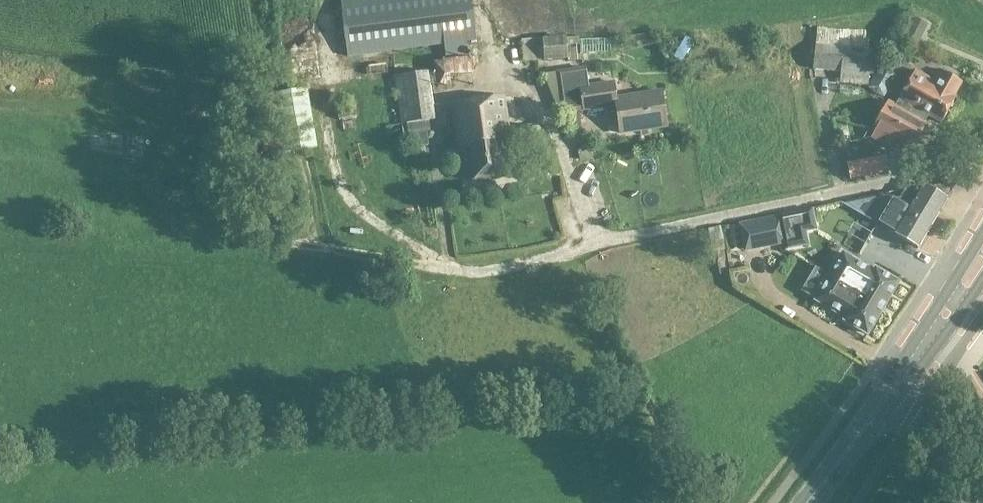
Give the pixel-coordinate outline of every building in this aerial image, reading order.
[(473,0),(341,0),(347,56),(445,45),(447,61),(469,58),(467,42),(478,41),(473,0)] [(906,39),(917,45),(928,25),(916,19),(906,39)] [(545,61),(569,59),(566,36),(543,39),(545,61)] [(540,39),(523,39),(523,54),(539,54),(540,39)] [(616,53),(616,43),(585,45),(585,55),(616,53)] [(826,46),(823,81),(872,86),(876,51),(855,49),(826,46)] [(439,88),(479,86),(478,65),(438,67),(439,88)] [(667,126),(662,91),(617,98),(614,83),(589,86),(586,68),(558,73),(564,113),(584,110),(607,106),(608,113),(618,111),(621,133),(667,126)] [(942,123),(957,97),(955,96),(963,82),(940,70),(934,80),(916,70),(896,106),(926,123),(930,116),(942,123)] [(396,76),(403,124),(435,119),(428,71),(396,76)] [(285,152),(318,147),(308,87),(275,93),(285,152)] [(504,97),(452,104),(459,152),(464,152),(468,180),(509,174),(506,146),(510,146),(510,148),(529,145),(543,144),(541,127),(526,129),(527,136),(510,138),(504,97)] [(913,150),(928,124),(926,123),(896,106),(889,102),(875,128),(877,130),(873,137),(897,151),(901,143),(913,150)] [(567,113),(569,124),(582,122),(580,112),(567,113)] [(850,125),(866,123),(865,115),(849,118),(850,125)] [(94,140),(95,160),(78,160),(78,166),(147,163),(147,138),(94,140)] [(579,154),(580,160),(596,156),(594,144),(583,147),(579,154)] [(872,158),(876,174),(888,172),(885,156),(872,158)] [(912,207),(909,212),(895,235),(918,248),(947,198),(949,195),(952,195),(950,183),(957,182),(956,181),(925,185),(912,207)] [(895,235),(909,212),(912,207),(889,193),(872,221),(895,235)] [(812,209),(782,215),(788,248),(808,244),(805,230),(816,228),(812,209)] [(780,215),(739,223),(745,252),(786,244),(780,215)] [(830,276),(883,308),(898,282),(876,269),(874,271),(844,253),(839,260),(835,258),(828,269),(832,272),(830,276)] [(883,308),(830,276),(827,281),(823,278),(816,290),(820,292),(816,300),(846,318),(845,320),(867,334),(883,308)]
